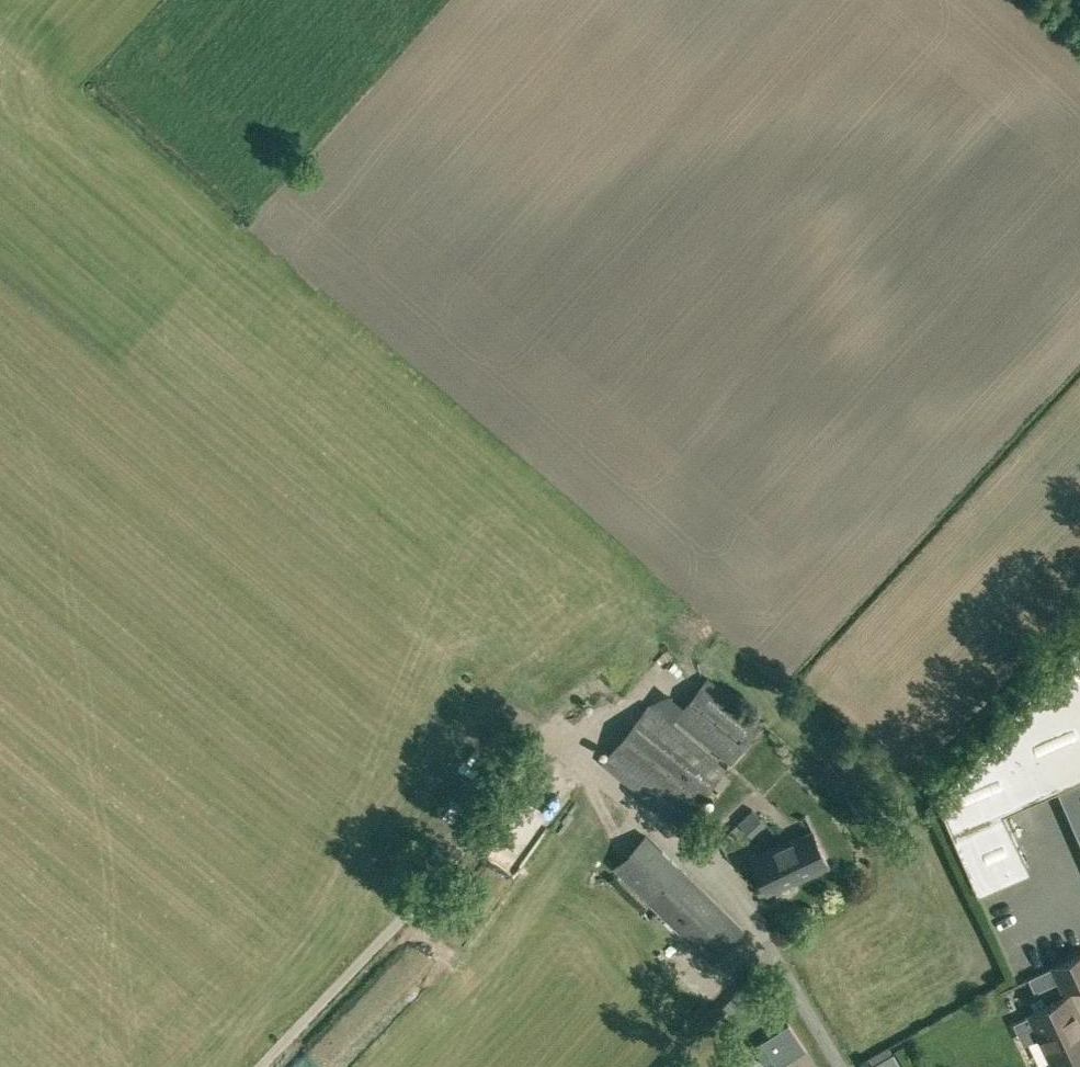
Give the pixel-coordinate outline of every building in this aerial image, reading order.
[(1079,778),(1079,639),(936,795),(978,892),(1030,870),(1003,812),(1057,788),(1079,778)] [(730,762),(764,721),(709,675),(675,717),(730,762)] [(680,825),(728,767),(650,702),(602,761),(680,825)] [(1057,788),(1079,840),(1079,778),(1057,788)] [(613,867),(620,874),(712,963),(745,928),(648,830),(613,867)] [(813,830),(783,845),(782,843),(751,857),(767,890),(799,875),(800,877),(829,864),(813,830)] [(1056,974),(1063,990),(1079,982),(1079,953),(1033,975),(1037,983),(1056,974)] [(1029,1013),(1054,1066),(1066,1066),(1077,1062),(1079,1060),(1079,1015),(1070,993),(1049,1003),(1029,1013)] [(778,1066),(794,1057),(806,1049),(788,1022),(761,1041),(778,1066)] [(893,1051),(873,1063),(876,1066),(903,1066),(893,1051)]
